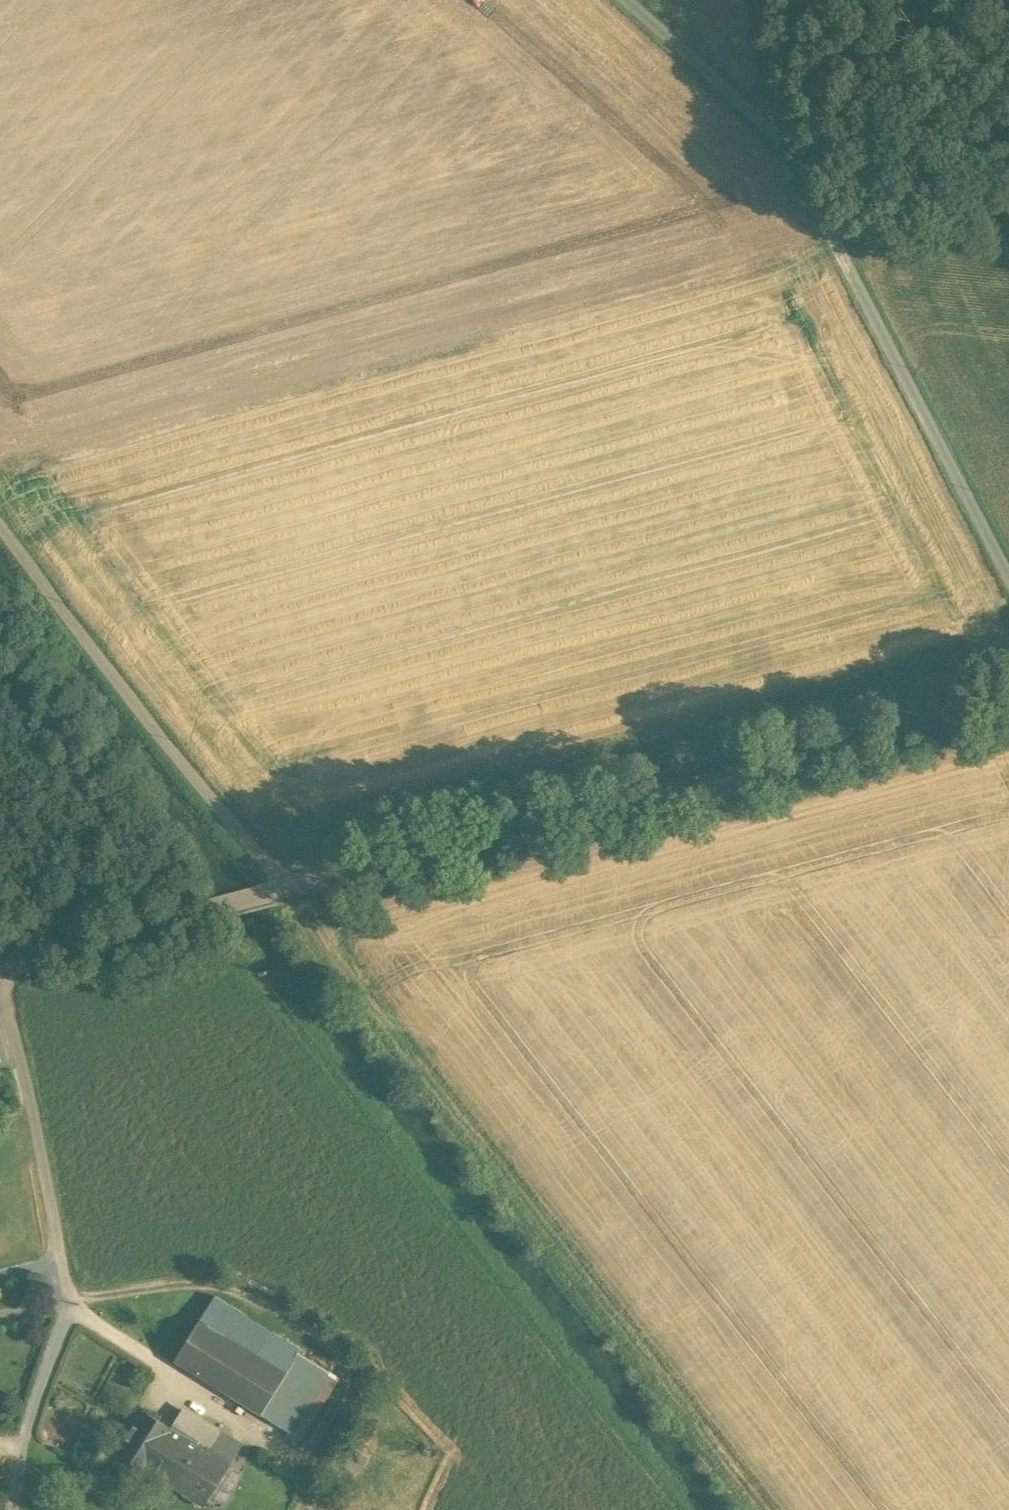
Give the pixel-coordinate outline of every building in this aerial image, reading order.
[(272,1332),(215,1297),(201,1320),(258,1355),(271,1335),(272,1332)] [(258,1355),(201,1320),(175,1361),(262,1414),(287,1374),(286,1373),(258,1355)] [(299,1352),(271,1335),(258,1355),(286,1373),(299,1352)] [(299,1352),(286,1373),(287,1374),(262,1414),(292,1433),(330,1372),(299,1352)] [(145,1410),(117,1454),(147,1471),(148,1470),(174,1429),(173,1428),(145,1410)] [(242,1447),(182,1410),(173,1428),(174,1429),(148,1470),(206,1505),(242,1447)]
